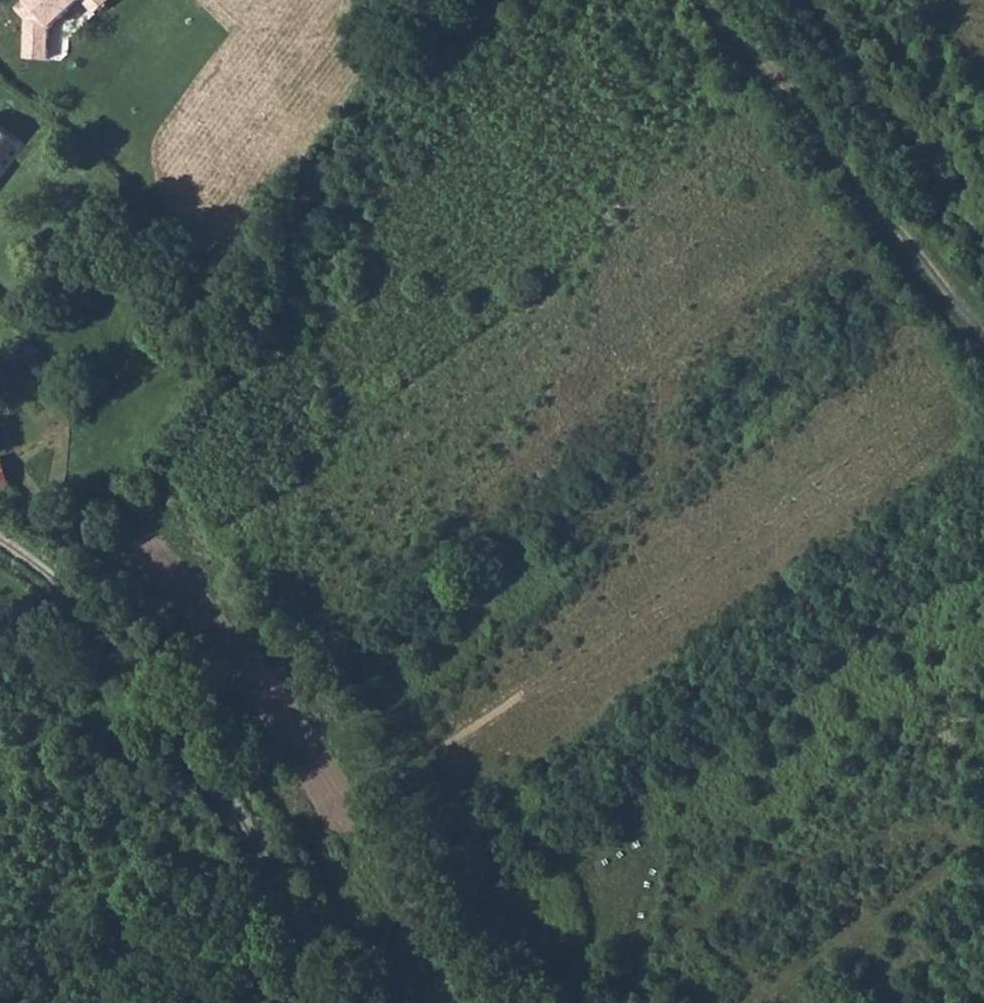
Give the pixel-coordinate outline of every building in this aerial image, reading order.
[(44,27),(74,0),(19,0),(44,27)] [(8,138),(0,131),(0,148),(8,138)] [(11,489),(0,459),(0,491),(11,489)]
